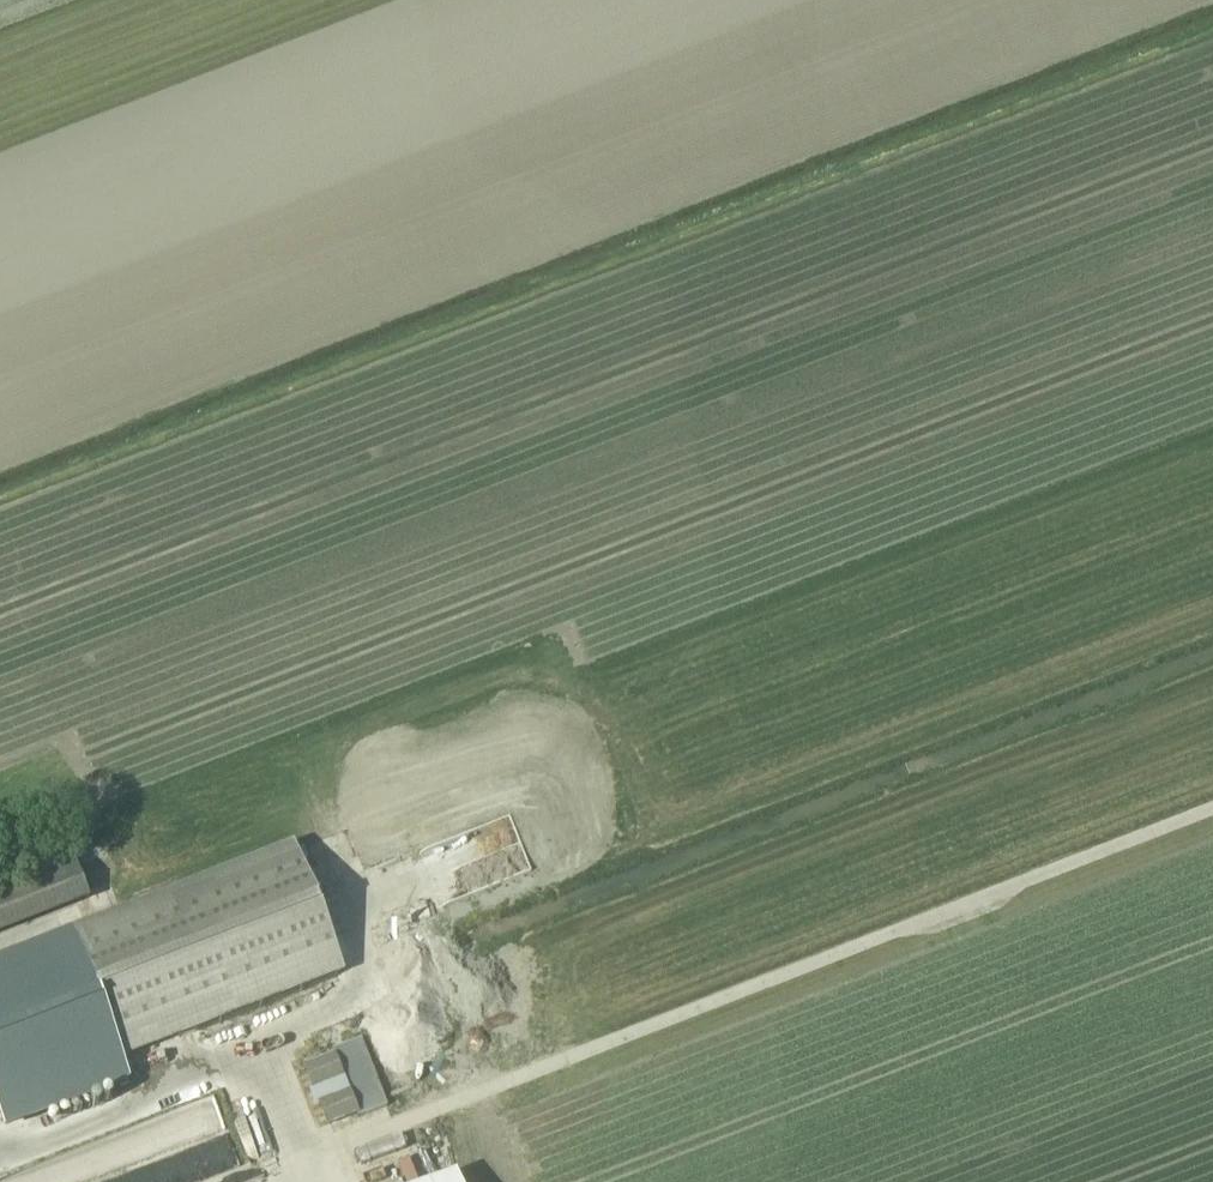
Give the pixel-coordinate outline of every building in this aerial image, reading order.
[(90,900),(69,845),(0,871),(0,935),(90,900)] [(0,971),(0,1119),(125,1071),(119,1055),(307,983),(341,969),(340,965),(300,862),(309,859),(304,846),(294,850),(294,849),(71,935),(74,943),(0,971)] [(433,1000),(284,1057),(319,1148),(466,1091),(433,1000)]
